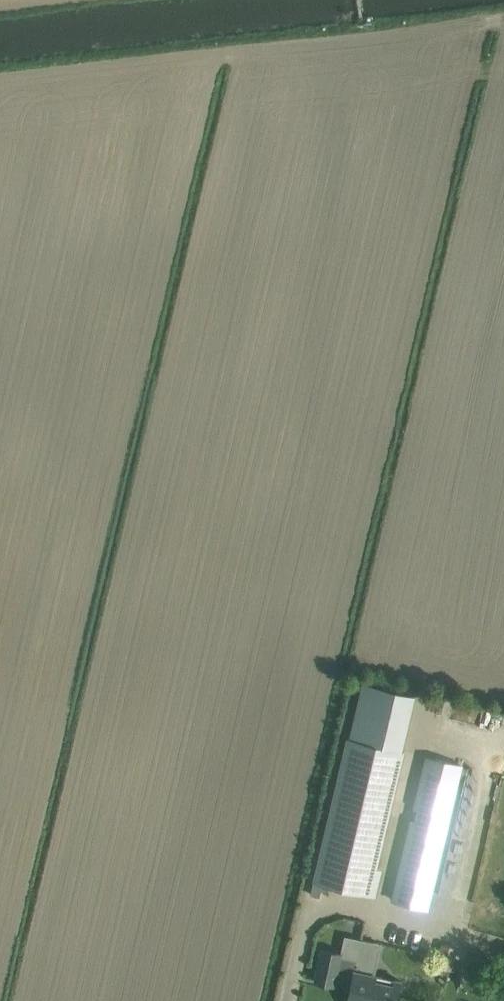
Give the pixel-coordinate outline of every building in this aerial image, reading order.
[(314,881),(311,894),(320,896),(323,883),(375,895),(381,867),(378,867),(405,750),(348,736),(314,881)] [(391,900),(429,909),(464,765),(426,756),(391,900)] [(335,983),(350,987),(347,1000),(396,1000),(400,980),(354,970),(356,959),(341,955),(342,952),(322,948),(315,980),(334,984),(335,983)]
